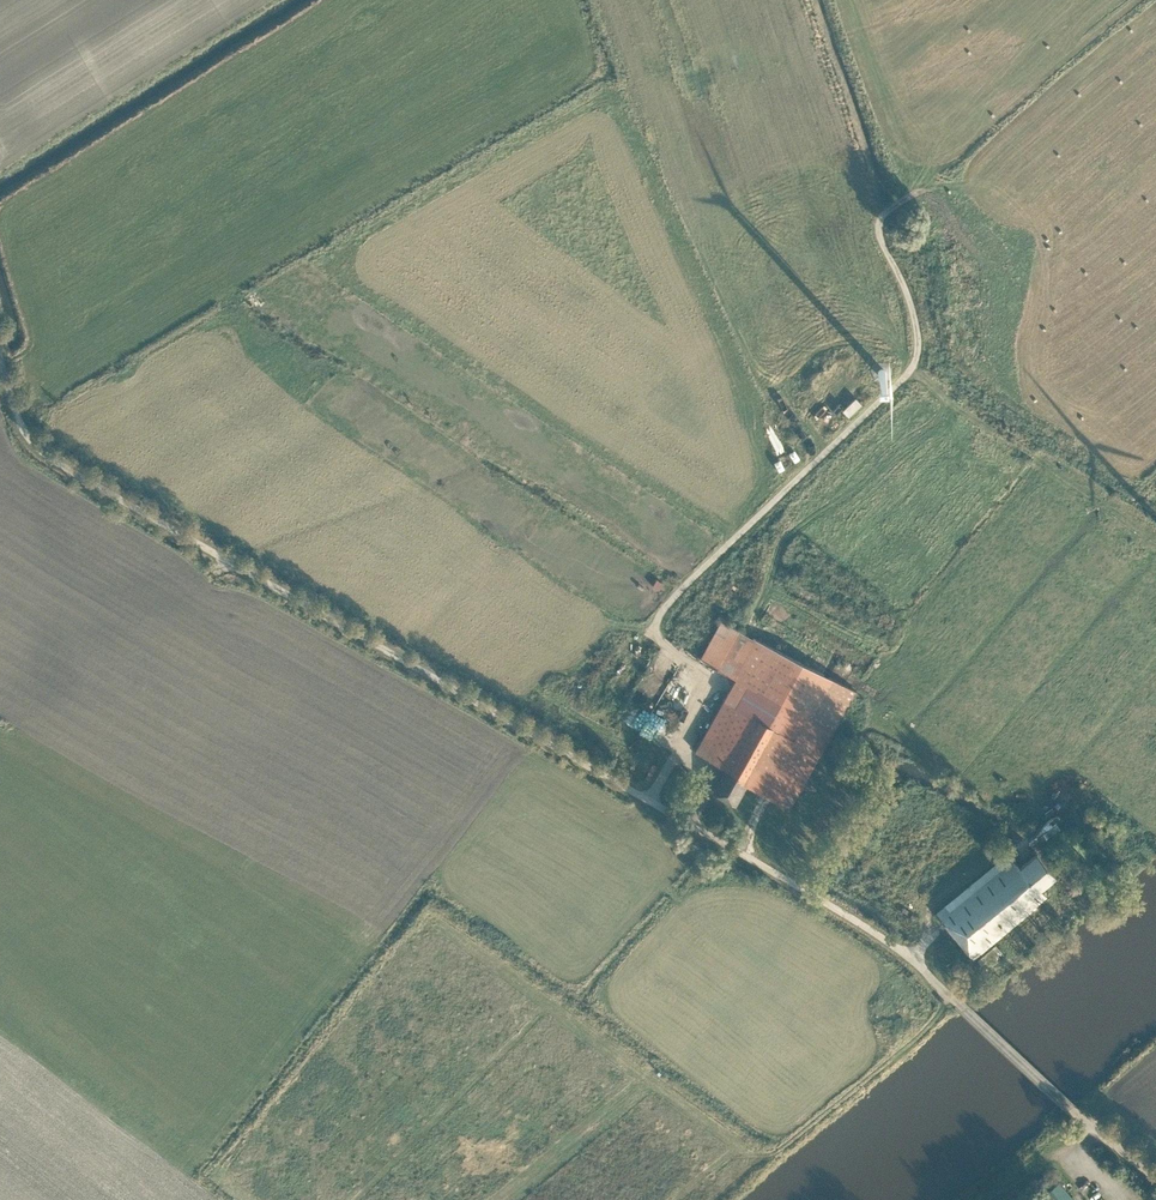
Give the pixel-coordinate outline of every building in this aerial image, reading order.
[(859,396),(845,409),(852,416),(865,403),(859,396)] [(664,588),(667,580),(658,577),(656,585),(664,588)] [(692,756),(788,811),(855,693),(723,621),(700,660),(735,680),(692,756)] [(941,915),(974,956),(1048,896),(1038,886),(1054,872),(1031,846),(1016,858),(1014,855),(941,915)] [(1060,1180),(1037,1199),(1078,1199),(1060,1180)]
